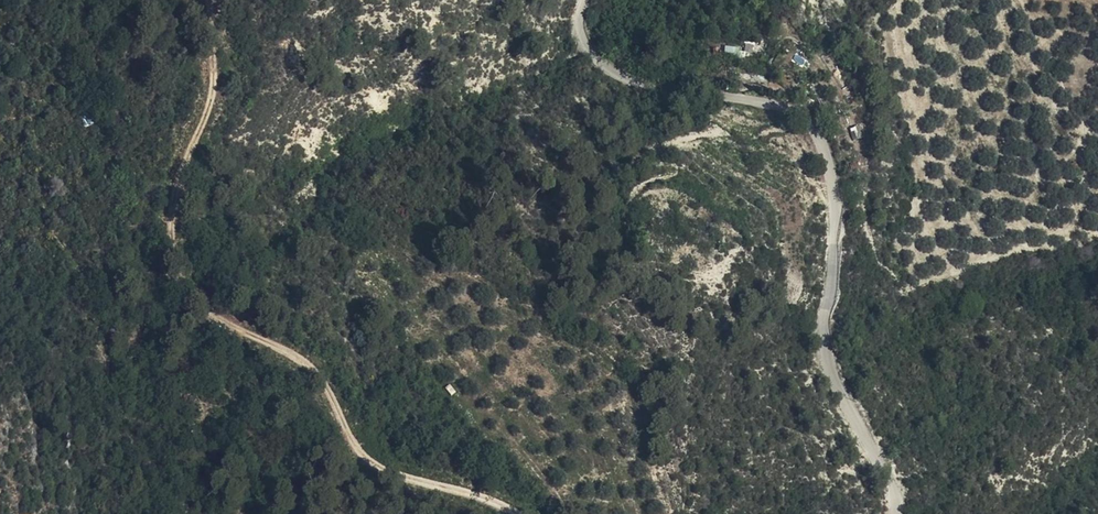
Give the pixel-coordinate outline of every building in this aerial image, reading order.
[(744,52),(755,52),(755,43),(745,42),(744,52)] [(725,45),(724,53),(739,54),(740,46),(725,45)] [(852,140),(861,138),(859,126),(849,128),(852,140)]
